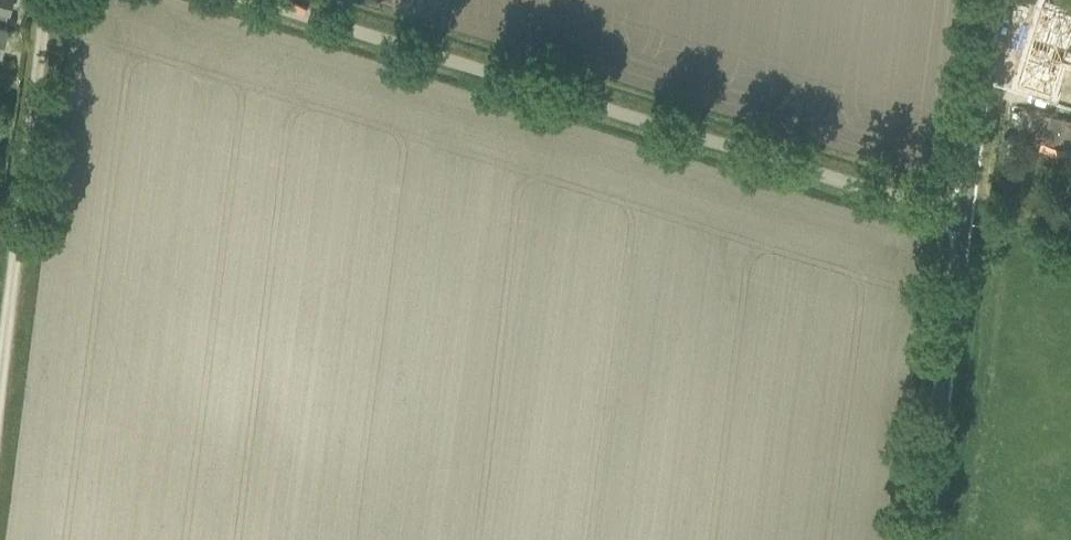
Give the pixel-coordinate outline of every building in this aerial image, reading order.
[(1,51),(7,26),(5,26),(8,10),(9,11),(12,0),(0,0),(0,51),(1,51)] [(1070,25),(1022,10),(1011,44),(1070,62),(1070,25)] [(1025,108),(1019,134),(1070,146),(1070,118),(1025,108)]
